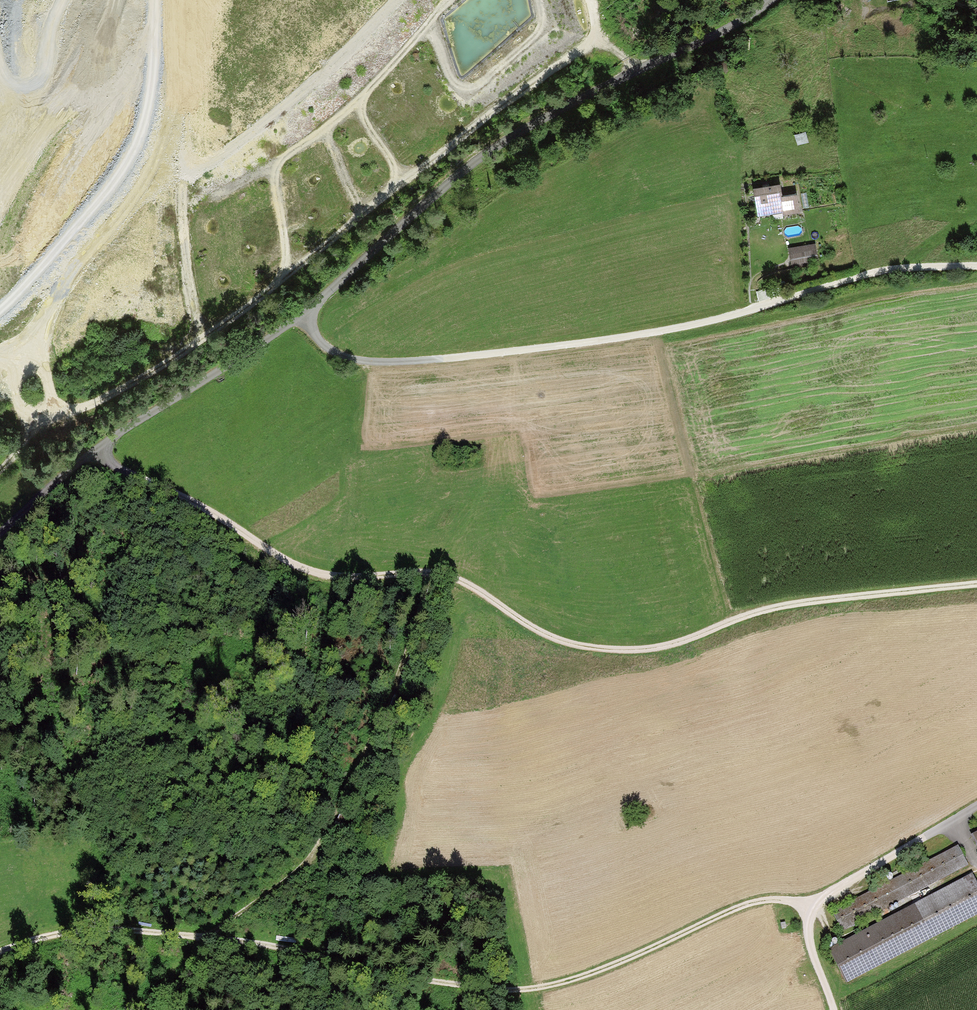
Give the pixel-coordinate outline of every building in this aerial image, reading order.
[(804,132),(793,135),(796,146),(807,143),(804,132)] [(782,215),(799,213),(796,192),(781,194),(779,184),(754,188),(758,216),(781,213),(782,215)] [(788,247),(792,269),(821,264),(817,243),(788,247)] [(843,936),(969,867),(959,845),(832,913),(843,936)] [(972,874),(831,951),(848,985),(976,915),(976,883),(972,874)]
